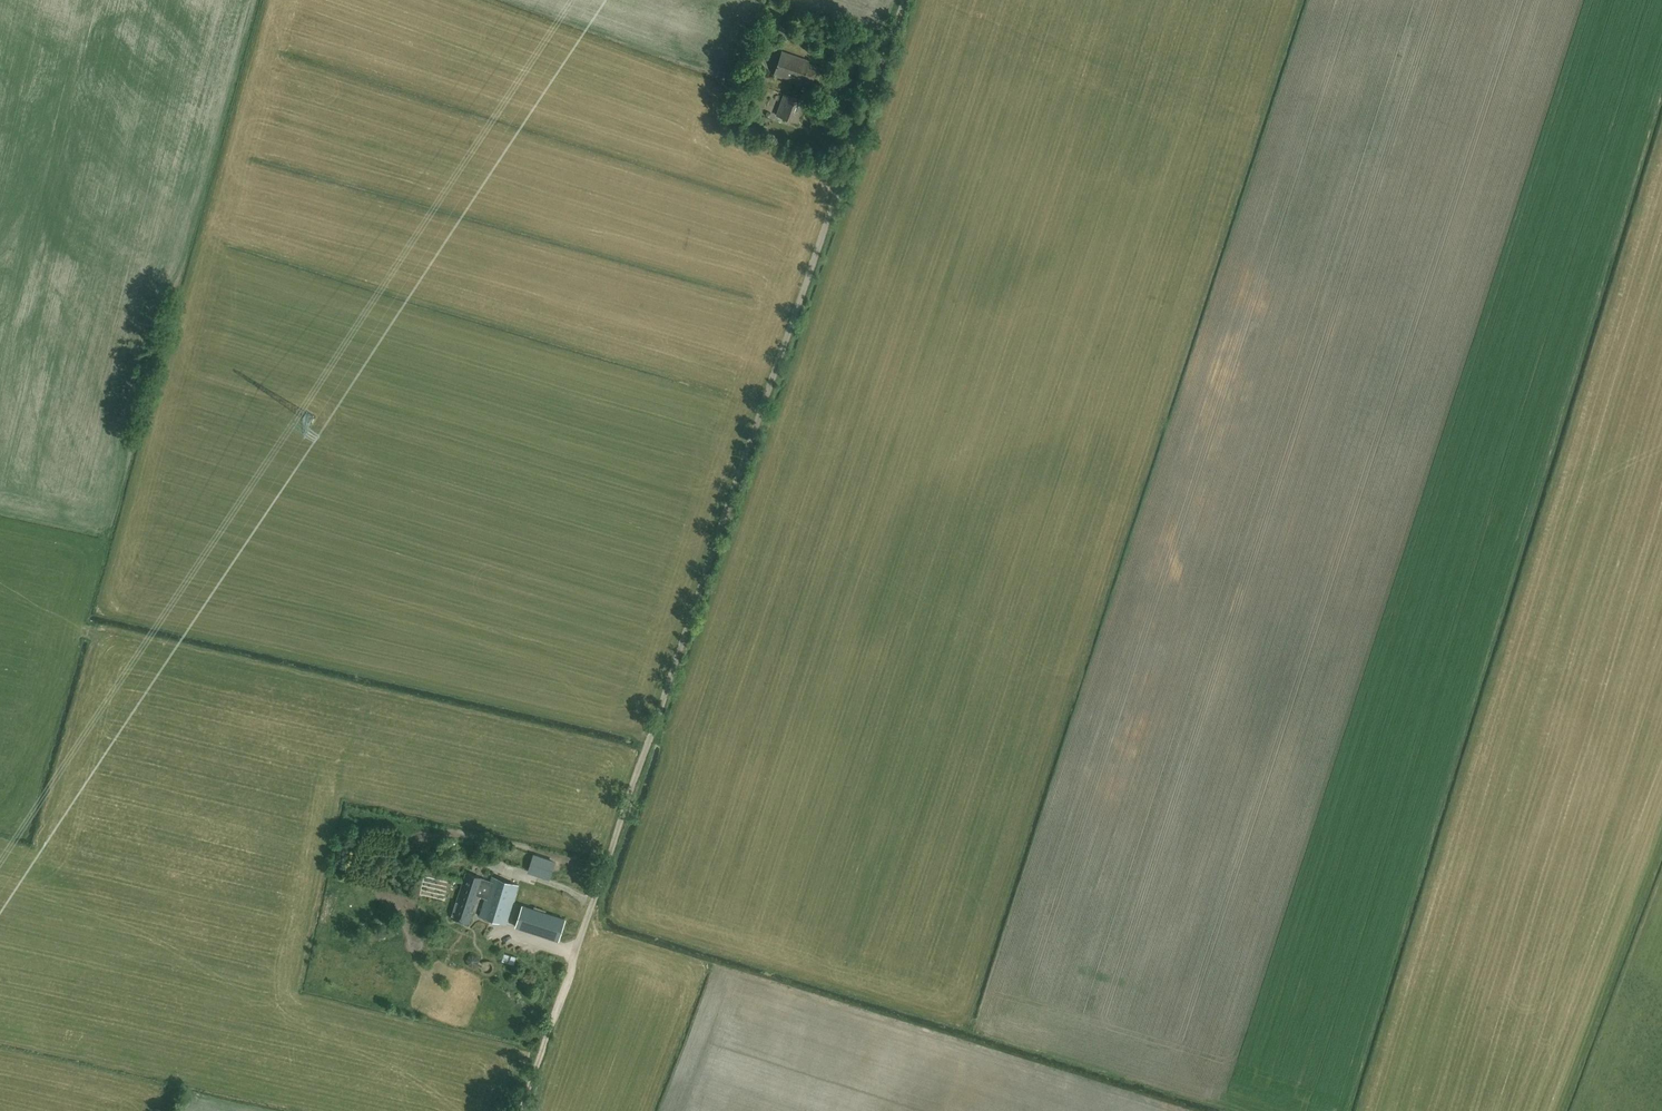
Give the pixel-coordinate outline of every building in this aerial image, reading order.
[(781,26),(777,36),(787,41),(791,30),(781,26)] [(774,75),(801,84),(802,82),(811,85),(817,67),(808,63),(809,61),(782,51),(774,75)] [(805,101),(785,94),(778,116),(798,122),(805,101)] [(533,855),(528,871),(549,878),(554,862),(533,855)] [(451,918),(468,924),(477,897),(484,899),(489,882),(483,880),(483,879),(466,873),(451,918)] [(479,916),(506,924),(518,885),(491,877),(479,916)] [(564,920),(522,906),(515,926),(558,940),(564,920)]
